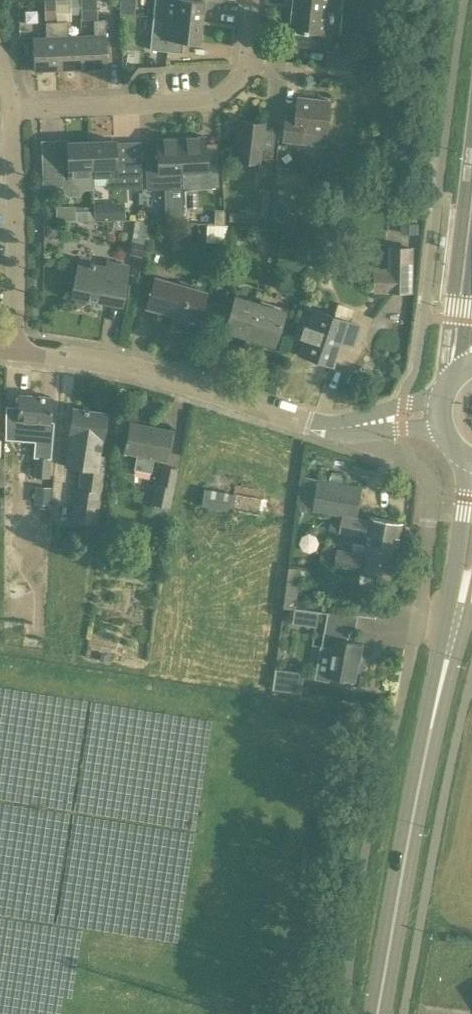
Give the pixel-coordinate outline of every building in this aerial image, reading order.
[(19,11),(41,11),(41,0),(19,0),(19,11)] [(56,19),(55,3),(55,0),(43,0),(44,20),(56,19)] [(153,15),(200,20),(203,0),(154,0),(153,15)] [(286,6),(340,11),(341,0),(287,0),(286,6)] [(70,19),(70,14),(69,3),(55,3),(56,19),(56,20),(70,19)] [(284,28),(288,29),(287,44),(323,48),(324,33),(338,34),(340,11),(286,6),(284,28)] [(198,41),(200,20),(153,15),(149,47),(170,49),(171,38),(198,41)] [(92,19),(93,34),(80,34),(82,67),(106,66),(105,33),(104,19),(92,19)] [(80,34),(67,35),(67,20),(55,21),(58,69),(82,67),(80,34)] [(33,70),(58,69),(55,21),(45,21),(45,36),(31,37),(33,70)] [(327,50),(325,64),(354,67),(356,53),(327,50)] [(282,140),(299,142),(324,145),(329,99),(296,95),(294,115),(284,114),(282,140)] [(233,158),(258,161),(257,171),(270,172),(272,148),(261,147),(264,122),(238,119),(233,158)] [(181,170),(192,170),(192,188),(218,187),(216,156),(216,142),(204,143),(204,134),(180,135),(181,170)] [(155,137),(156,146),(144,147),(146,189),(181,188),(180,170),(181,170),(180,135),(155,137)] [(140,160),(115,161),(113,138),(90,139),(91,164),(92,185),(107,184),(107,188),(141,187),(140,160)] [(42,185),(62,184),(63,191),(67,195),(78,195),(84,189),(92,188),(92,185),(91,164),(90,139),(66,140),(67,174),(62,179),(61,159),(41,160),(42,185)] [(65,220),(122,217),(121,200),(64,202),(65,220)] [(133,233),(129,253),(141,255),(144,235),(133,233)] [(376,269),(376,289),(411,290),(411,247),(391,247),(391,269),(376,269)] [(106,260),(105,265),(77,259),(71,296),(74,296),(73,302),(84,304),(85,298),(120,304),(127,264),(106,260)] [(196,320),(205,291),(154,276),(145,305),(196,320)] [(272,344),(283,310),(234,294),(223,328),(272,344)] [(353,344),(360,324),(313,308),(298,352),(331,363),(339,340),(353,344)] [(53,420),(48,420),(50,395),(19,393),(18,406),(17,426),(4,425),(4,438),(34,441),(31,476),(49,477),(53,420)] [(64,464),(80,467),(77,488),(74,488),(70,521),(97,525),(105,456),(98,456),(101,438),(105,411),(72,406),(68,433),(69,433),(64,464)] [(123,451),(136,453),(133,469),(149,473),(153,457),(165,459),(171,430),(129,421),(123,451)] [(169,508),(177,468),(161,465),(157,484),(154,483),(150,503),(153,504),(151,514),(165,517),(167,507),(169,508)] [(298,508),(313,510),(342,516),(339,531),(367,536),(365,545),(398,551),(403,520),(371,515),(370,518),(370,519),(357,517),(362,485),(319,478),(318,479),(303,476),(298,508)] [(35,486),(33,502),(49,503),(50,487),(35,486)] [(334,566),(361,571),(393,577),(398,551),(365,545),(353,542),(351,550),(337,548),(334,566)] [(288,566),(283,607),(294,609),(295,609),(295,607),(295,606),(300,568),(288,566)] [(352,601),(351,614),(357,615),(375,617),(377,605),(352,601)] [(320,645),(315,678),(329,681),(330,675),(355,679),(362,643),(347,640),(349,629),(355,630),(357,615),(351,614),(328,611),(322,645),(320,645)] [(273,686),(273,689),(301,693),(301,690),(302,683),(274,680),(273,686)]
